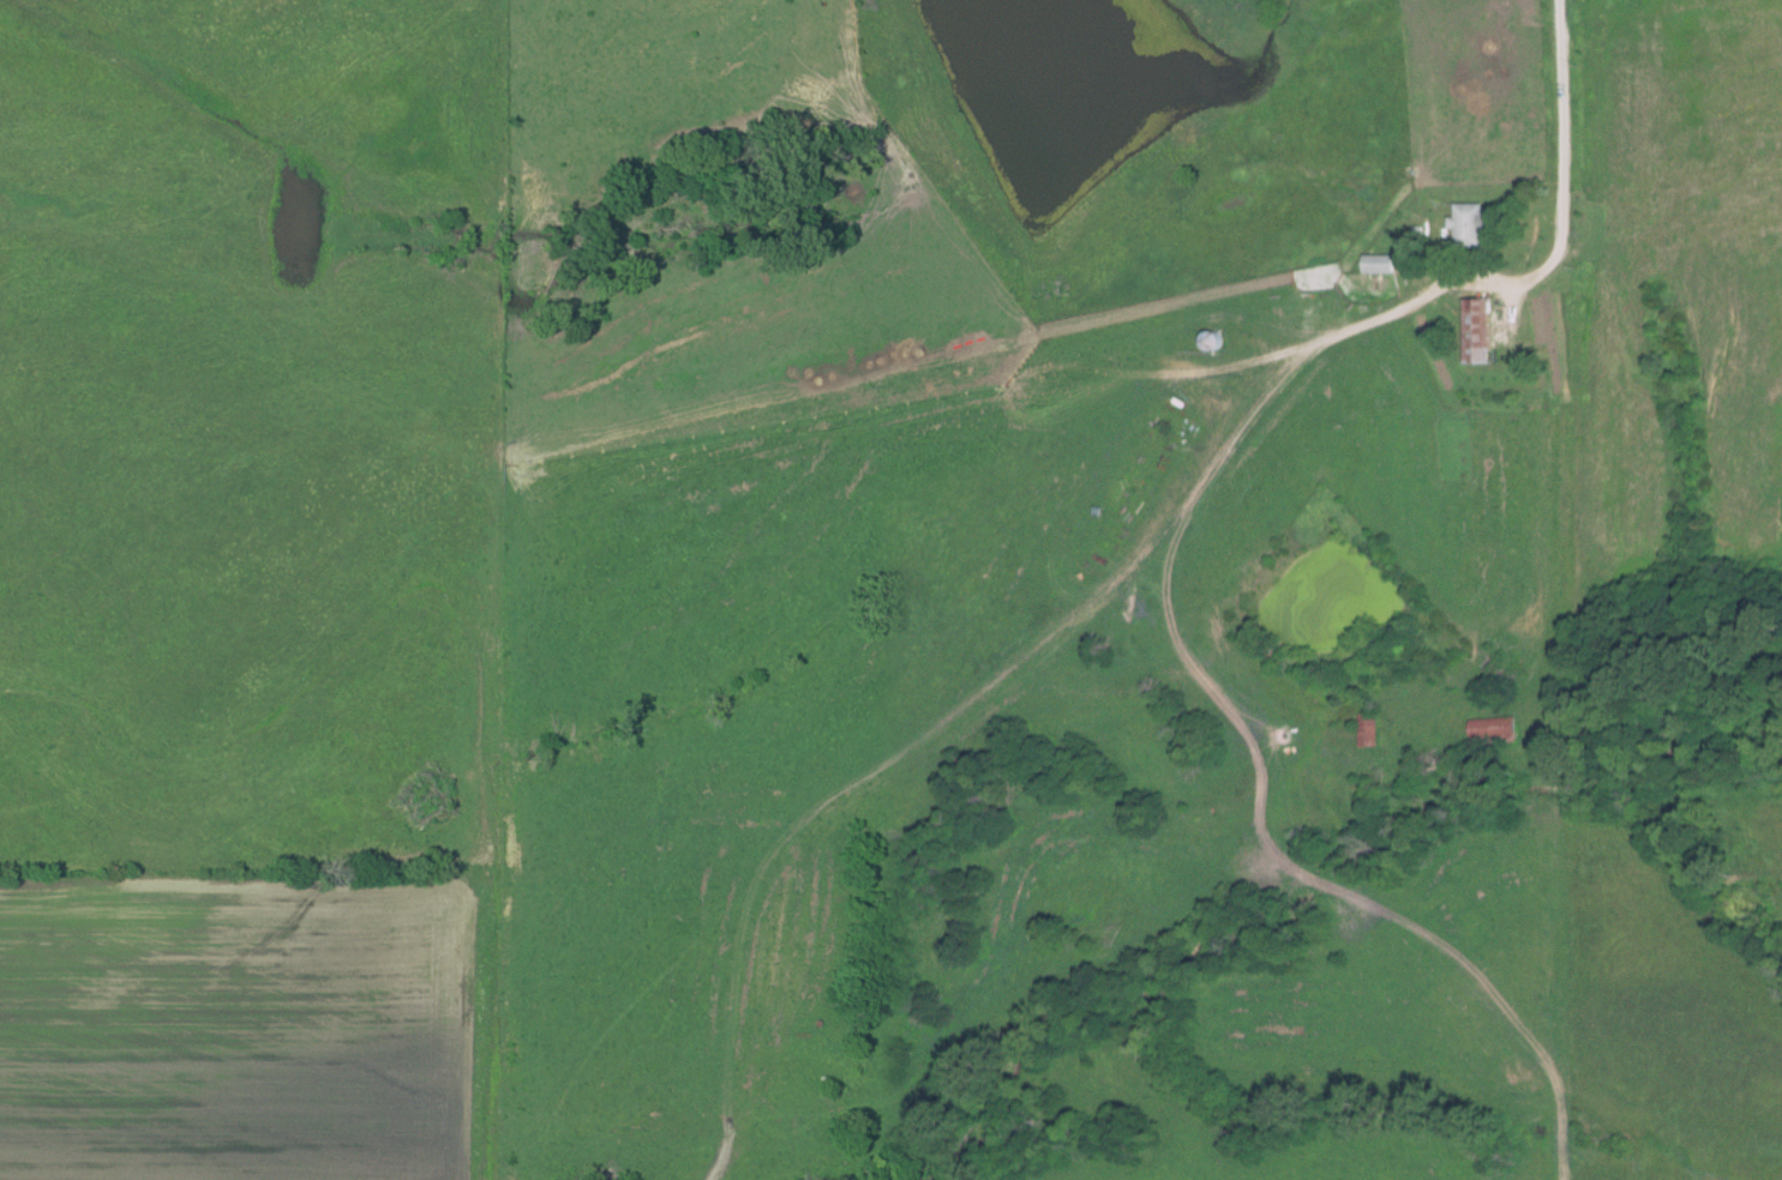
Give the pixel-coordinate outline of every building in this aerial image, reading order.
[(1485,205),(1454,205),(1454,249),(1485,249),(1485,205)] [(1392,256),(1362,256),(1362,274),(1392,274),(1392,256)] [(1464,300),(1464,365),(1491,365),(1491,300),(1464,300)] [(1220,352),(1220,334),(1204,334),(1204,352),(1220,352)] [(1357,713),(1357,746),(1375,746),(1375,713),(1357,713)] [(1470,745),(1514,745),(1514,720),(1470,720),(1470,745)]
